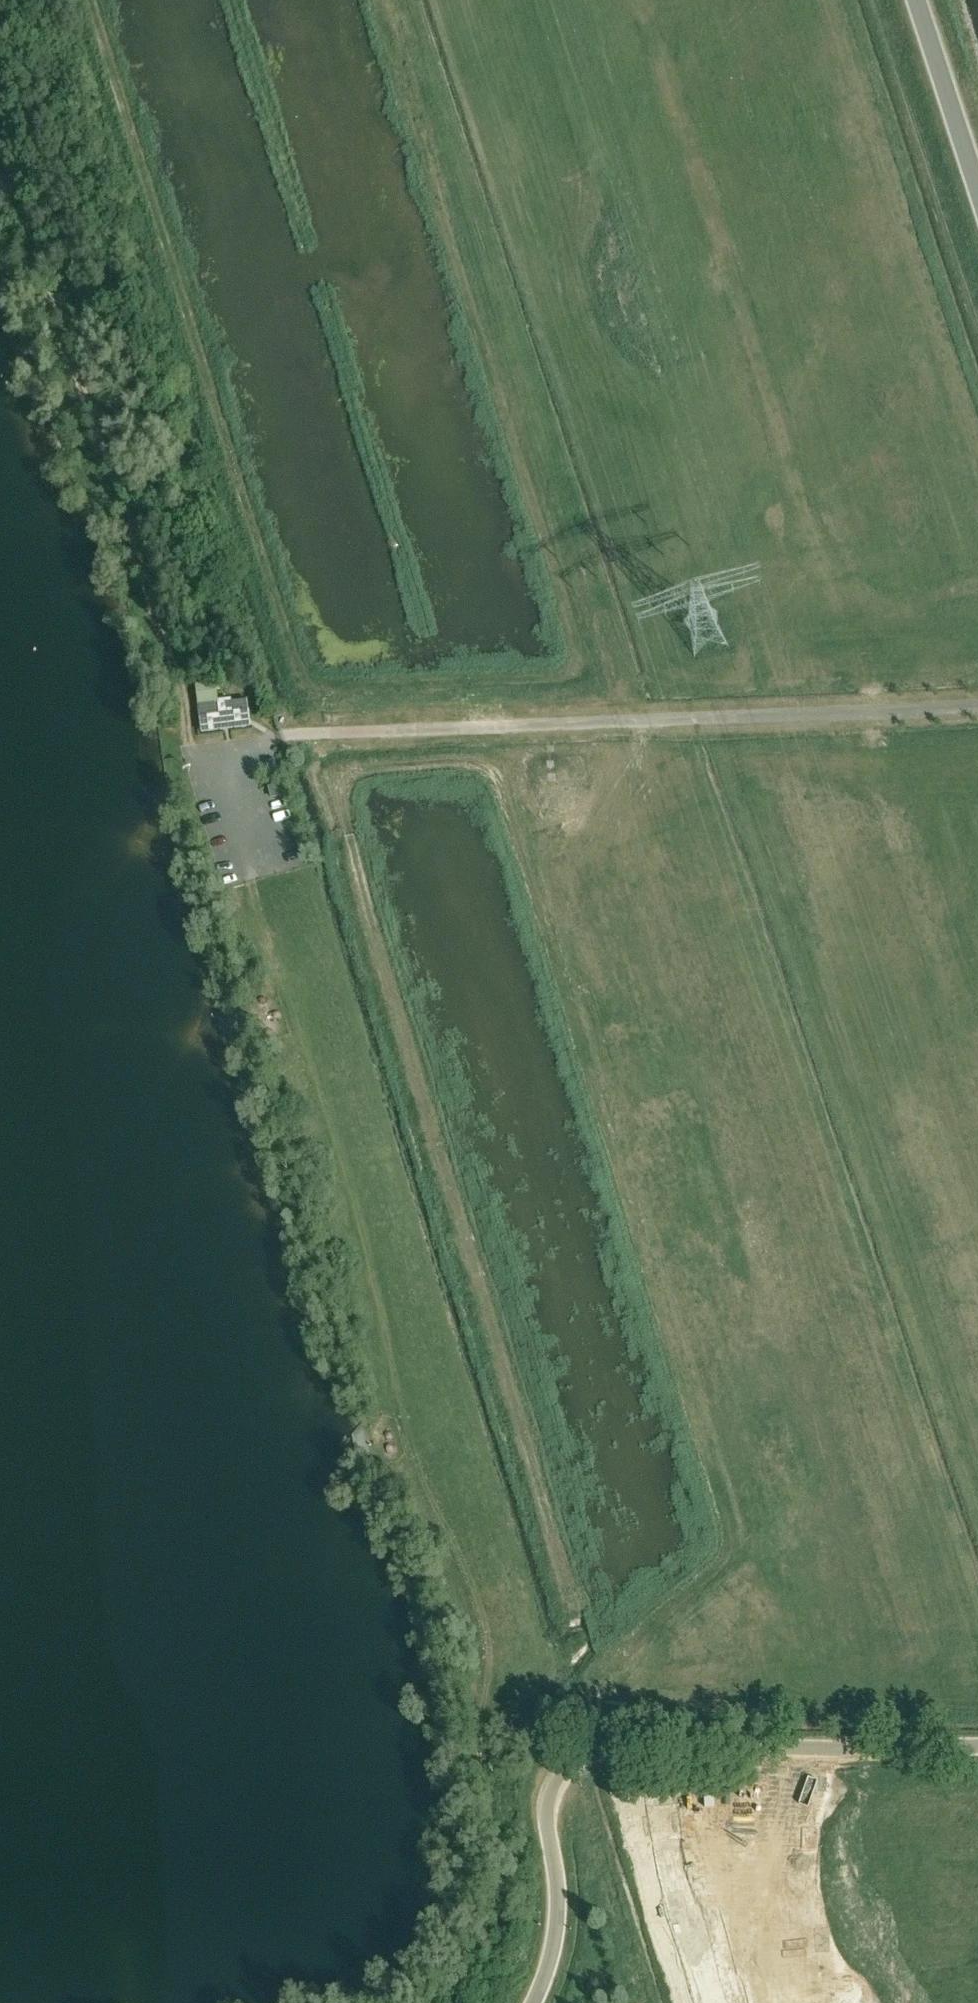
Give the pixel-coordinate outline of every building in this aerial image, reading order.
[(245,700),(230,701),(232,713),(247,712),(245,700)] [(196,706),(198,718),(218,715),(216,703),(196,706)]
